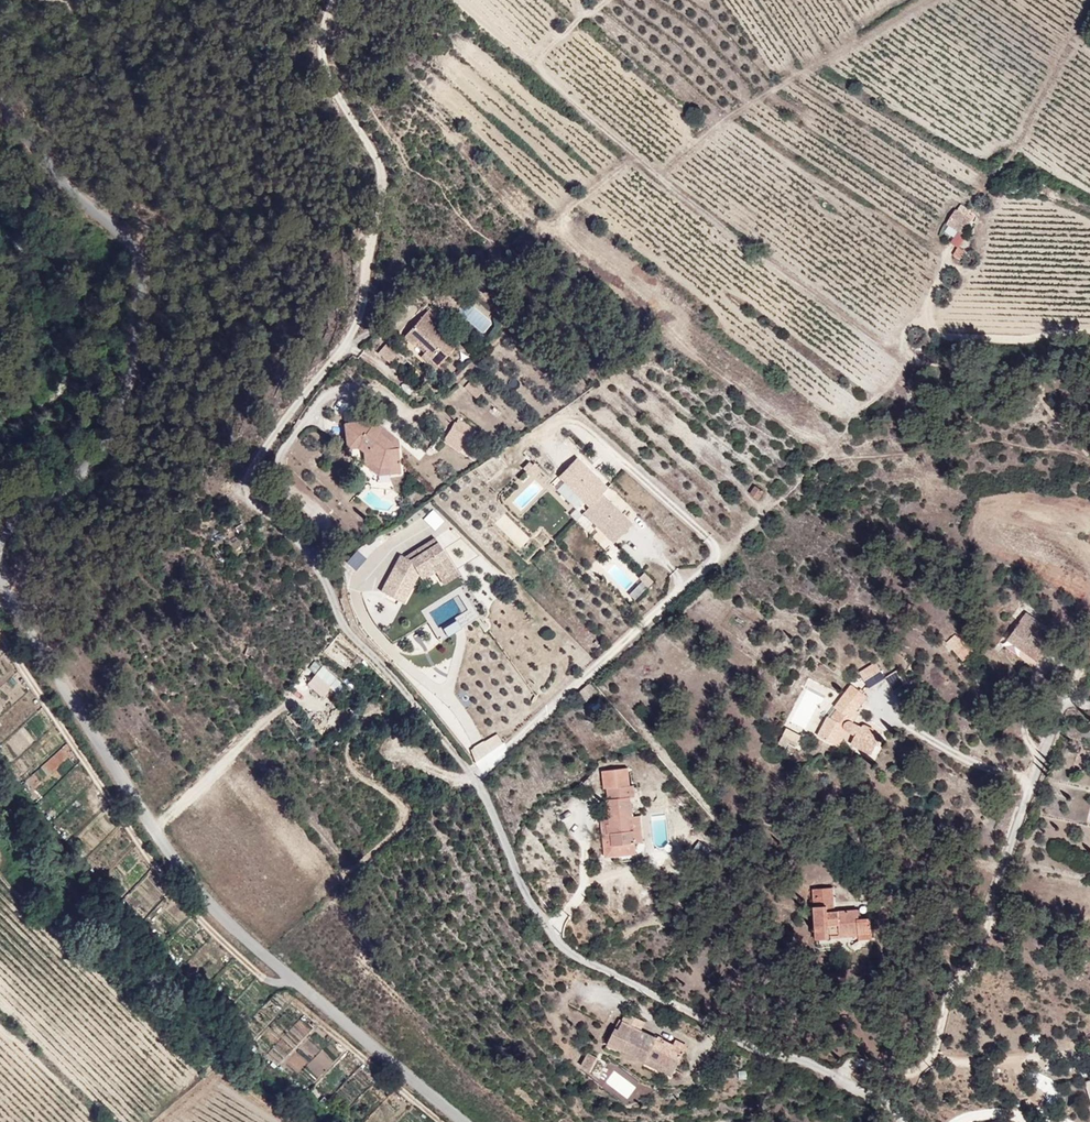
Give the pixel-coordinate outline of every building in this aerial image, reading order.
[(956,244),(972,222),(956,210),(941,233),(956,244)] [(962,260),(967,250),(957,246),(952,256),(962,260)] [(442,329),(450,320),(431,304),(407,331),(415,338),(429,347),(425,351),(439,362),(456,342),(442,329)] [(429,347),(415,338),(411,346),(434,367),(439,362),(425,351),(429,347)] [(395,354),(382,342),(376,349),(390,361),(395,354)] [(485,388),(473,377),(466,383),(478,395),(485,388)] [(473,449),(488,426),(470,415),(468,419),(466,417),(460,429),(460,430),(456,438),(473,449)] [(406,464),(390,429),(380,422),(376,427),(362,419),(345,423),(350,448),(363,446),(373,453),(370,466),(383,476),(406,464)] [(460,430),(460,429),(455,425),(446,439),(452,443),(456,438),(460,430)] [(491,428),(488,426),(479,439),(483,442),(491,428)] [(561,482),(588,508),(600,496),(606,490),(575,459),(568,467),(572,471),(561,482)] [(525,472),(529,477),(538,468),(534,463),(525,472)] [(568,467),(557,478),(561,482),(572,471),(568,467)] [(766,489),(771,481),(764,474),(757,483),(766,489)] [(749,495),(759,501),(764,491),(754,486),(749,495)] [(600,496),(588,508),(582,514),(608,540),(619,529),(623,533),(630,526),(600,496)] [(619,529),(608,540),(612,544),(623,533),(619,529)] [(398,555),(379,591),(403,603),(417,575),(420,578),(437,570),(443,584),(458,576),(436,538),(403,556),(398,555)] [(638,576),(647,585),(652,580),(643,571),(638,576)] [(1054,637),(1038,626),(1046,616),(1035,608),(1017,634),(1039,649),(1042,645),(1051,651),(1059,640),(1054,637)] [(1054,637),(1061,627),(1046,616),(1038,626),(1054,637)] [(970,643),(960,651),(969,660),(978,652),(970,643)] [(264,661),(270,650),(260,644),(255,657),(264,661)] [(1051,651),(1042,645),(1039,649),(1048,655),(1051,651)] [(892,674),(882,658),(867,668),(876,683),(892,674)] [(321,697),(332,685),(317,672),(306,684),(321,697)] [(596,699),(606,690),(596,678),(586,687),(596,699)] [(874,692),(858,680),(843,701),(848,707),(841,715),(836,712),(826,731),(846,741),(850,734),(879,749),(889,730),(877,724),(876,721),(866,721),(863,718),(862,715),(866,710),(864,703),(874,692)] [(810,732),(794,723),(785,738),(794,743),(797,739),(803,743),(810,732)] [(468,749),(475,761),(503,745),(497,733),(468,749)] [(643,791),(642,781),(638,781),(637,764),(612,765),(613,782),(615,782),(617,818),(618,840),(643,838),(642,825),(639,825),(639,813),(640,812),(639,791),(643,791)] [(639,813),(639,825),(642,825),(643,838),(650,838),(649,812),(639,813)] [(618,840),(617,818),(610,818),(612,850),(644,848),(643,838),(618,840)] [(152,873),(121,898),(130,910),(162,884),(152,873)] [(835,900),(836,885),(815,885),(815,900),(835,900)] [(859,917),(859,906),(836,907),(815,908),(816,932),(860,931),(861,938),(871,938),(871,917),(859,917)] [(861,938),(860,931),(816,932),(816,940),(861,938)] [(615,1044),(679,1079),(695,1048),(685,1043),(682,1047),(666,1038),(665,1041),(648,1032),(652,1025),(634,1015),(625,1031),(623,1029),(615,1044)] [(589,1069),(598,1074),(605,1060),(596,1055),(589,1069)]
